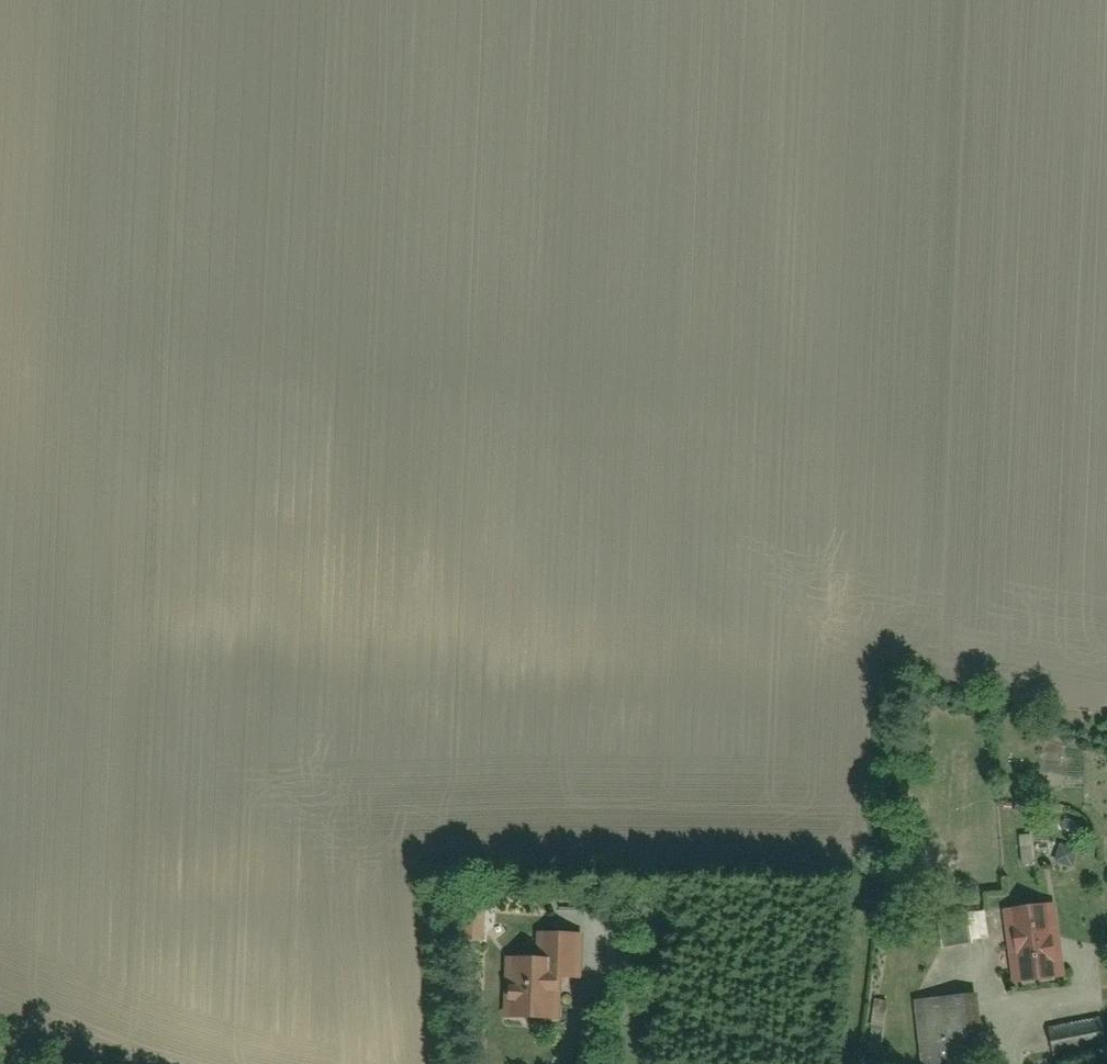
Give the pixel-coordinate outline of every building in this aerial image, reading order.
[(1009,912),(1018,981),(1061,975),(1052,906),(1009,912)] [(497,961),(498,1020),(552,1019),(552,985),(579,985),(578,934),(535,934),(536,960),(497,961)] [(925,1063),(978,1063),(979,1063),(976,996),(922,998),(925,1063)] [(1098,1024),(1054,1028),(1057,1059),(1101,1054),(1098,1024)]
